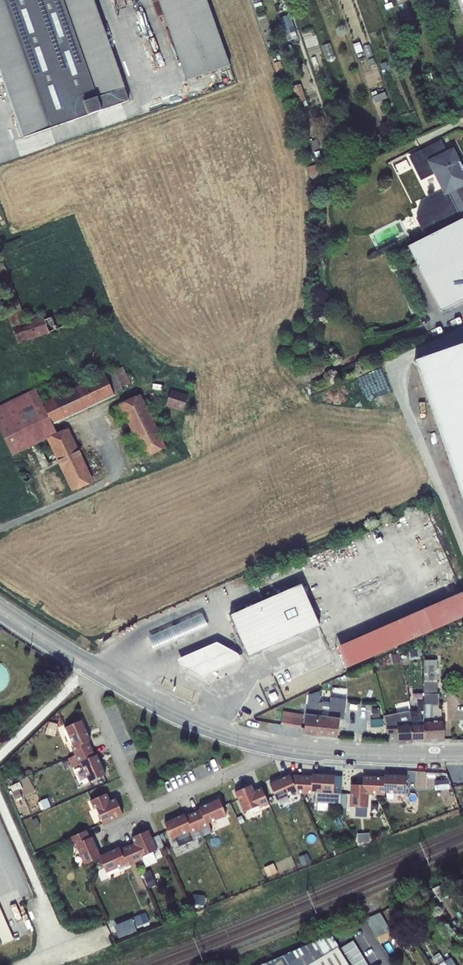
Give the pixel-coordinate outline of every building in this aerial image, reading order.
[(22,137),(50,128),(5,0),(0,0),(0,73),(22,137)] [(50,128),(101,110),(63,0),(5,0),(50,128)] [(101,110),(128,100),(94,0),(63,0),(101,110)] [(187,80),(230,65),(207,0),(159,0),(187,80)] [(290,15),(278,18),(287,42),(298,38),(290,15)] [(359,42),(353,44),(356,53),(362,51),(359,42)] [(280,61),(273,63),(276,71),(282,70),(280,61)] [(300,84),(292,86),(297,102),(305,99),(300,84)] [(200,89),(188,93),(189,97),(201,93),(200,89)] [(447,226),(462,218),(462,166),(454,147),(446,151),(441,140),(409,156),(421,180),(433,174),(443,193),(420,204),(416,219),(422,230),(442,220),(447,226)] [(312,145),(319,165),(324,163),(318,143),(312,145)] [(315,165),(307,167),(309,174),(313,183),(321,180),(315,165)] [(408,246),(417,264),(404,270),(427,316),(462,299),(462,218),(447,226),(408,246)] [(12,327),(27,322),(26,318),(0,254),(0,297),(12,327)] [(51,317),(57,329),(77,320),(71,308),(50,316),(51,317)] [(47,309),(26,318),(27,322),(12,327),(18,344),(21,343),(24,352),(37,347),(33,338),(49,332),(44,320),(51,317),(50,316),(47,309)] [(44,320),(49,332),(57,329),(51,317),(44,320)] [(414,360),(462,501),(462,343),(414,360)] [(105,374),(114,394),(132,386),(123,366),(105,374)] [(43,403),(53,424),(115,395),(114,394),(105,374),(43,403)] [(13,455),(46,439),(57,434),(53,424),(43,403),(35,388),(0,406),(0,430),(13,455)] [(171,390),(166,406),(183,411),(188,395),(171,390)] [(141,394),(119,405),(119,406),(126,419),(133,434),(140,448),(144,457),(166,446),(141,394)] [(126,419),(119,406),(113,408),(120,422),(126,419)] [(57,434),(46,439),(72,490),(94,480),(68,428),(57,434)] [(140,448),(133,434),(127,437),(133,451),(140,448)] [(302,584),(230,615),(248,656),(320,625),(302,584)] [(335,647),(345,669),(462,617),(462,593),(462,592),(335,647)] [(203,615),(150,639),(156,652),(209,628),(203,615)] [(176,659),(179,666),(200,676),(238,660),(235,653),(214,642),(176,659)] [(421,647),(409,650),(410,657),(423,655),(421,647)] [(0,660),(0,686),(11,679),(0,660)] [(424,704),(423,723),(424,722),(438,721),(438,718),(441,716),(442,710),(438,708),(438,694),(437,694),(436,660),(424,660),(424,704)] [(328,717),(339,718),(341,705),(332,704),(333,697),(333,694),(329,694),(328,704),(325,704),(327,688),(320,690),(320,691),(307,695),(310,702),(312,702),(310,715),(317,716),(328,717)] [(418,724),(418,715),(411,715),(411,710),(383,716),(388,734),(399,733),(398,725),(412,724),(418,724)] [(304,729),(306,714),(283,711),(280,725),(304,729)] [(315,736),(317,716),(310,715),(306,714),(304,729),(303,735),(315,736)] [(71,744),(75,752),(91,745),(88,738),(90,737),(81,716),(65,723),(73,743),(71,744)] [(326,737),(328,717),(317,716),(315,736),(326,737)] [(339,718),(328,717),(326,737),(337,738),(339,718)] [(49,721),(45,734),(56,737),(59,723),(49,721)] [(424,722),(423,723),(424,741),(443,740),(443,721),(438,721),(424,722)] [(424,741),(423,723),(418,724),(412,724),(412,742),(424,741)] [(401,742),(412,742),(412,724),(398,725),(399,733),(401,742)] [(91,745),(75,752),(76,755),(78,760),(80,759),(82,763),(89,778),(105,771),(96,751),(94,752),(91,745)] [(72,767),(82,763),(80,759),(78,760),(76,755),(68,758),(72,767)] [(303,793),(304,774),(290,774),(269,784),(277,800),(294,793),(303,793)] [(334,775),(304,774),(303,793),(312,794),(312,793),(334,794),(334,775)] [(384,776),(376,776),(376,795),(385,795),(385,793),(406,794),(406,774),(384,774),(384,776)] [(362,784),(350,784),(350,806),(369,807),(369,794),(376,795),(376,776),(362,775),(362,784)] [(448,779),(434,780),(435,789),(449,788),(448,779)] [(252,784),(234,792),(244,813),(259,806),(260,808),(270,804),(262,787),(255,790),(252,784)] [(457,784),(452,785),(455,793),(460,792),(460,789),(462,789),(462,784),(457,784)] [(107,792),(89,800),(93,809),(96,807),(102,824),(124,816),(116,798),(111,800),(107,792)] [(199,807),(192,811),(199,827),(207,824),(207,821),(226,813),(219,797),(198,805),(199,807)] [(184,811),(164,820),(171,837),(190,828),(191,830),(199,827),(192,811),(185,814),(184,811)] [(86,829),(69,837),(73,846),(75,846),(84,865),(99,858),(100,858),(101,855),(93,836),(90,838),(86,829)] [(134,843),(127,846),(135,863),(142,859),(144,864),(156,859),(153,852),(165,846),(159,834),(152,837),(149,829),(131,837),(134,843)] [(358,834),(358,842),(370,842),(370,833),(358,834)] [(119,847),(101,855),(100,858),(107,874),(126,865),(127,866),(135,863),(127,846),(120,849),(119,847)] [(273,863),(264,868),(268,876),(277,872),(273,863)] [(150,870),(143,873),(149,888),(156,884),(150,870)] [(440,884),(433,888),(440,900),(448,896),(440,884)] [(193,894),(192,904),(204,905),(205,895),(193,894)] [(405,901),(394,907),(398,913),(408,908),(405,901)] [(393,906),(386,909),(397,930),(404,926),(398,913),(394,907),(393,906)] [(14,939),(0,907),(0,945),(14,939)] [(148,911),(113,928),(117,937),(152,919),(148,911)] [(380,913),(366,919),(379,941),(393,935),(380,913)] [(334,941),(346,933),(344,928),(331,934),(334,941)] [(346,933),(334,941),(336,945),(349,964),(366,964),(346,933)] [(289,964),(302,964),(336,945),(334,941),(331,934),(283,955),(289,964)] [(302,964),(349,964),(336,945),(302,964)] [(283,955),(268,962),(270,964),(289,964),(283,955)]
